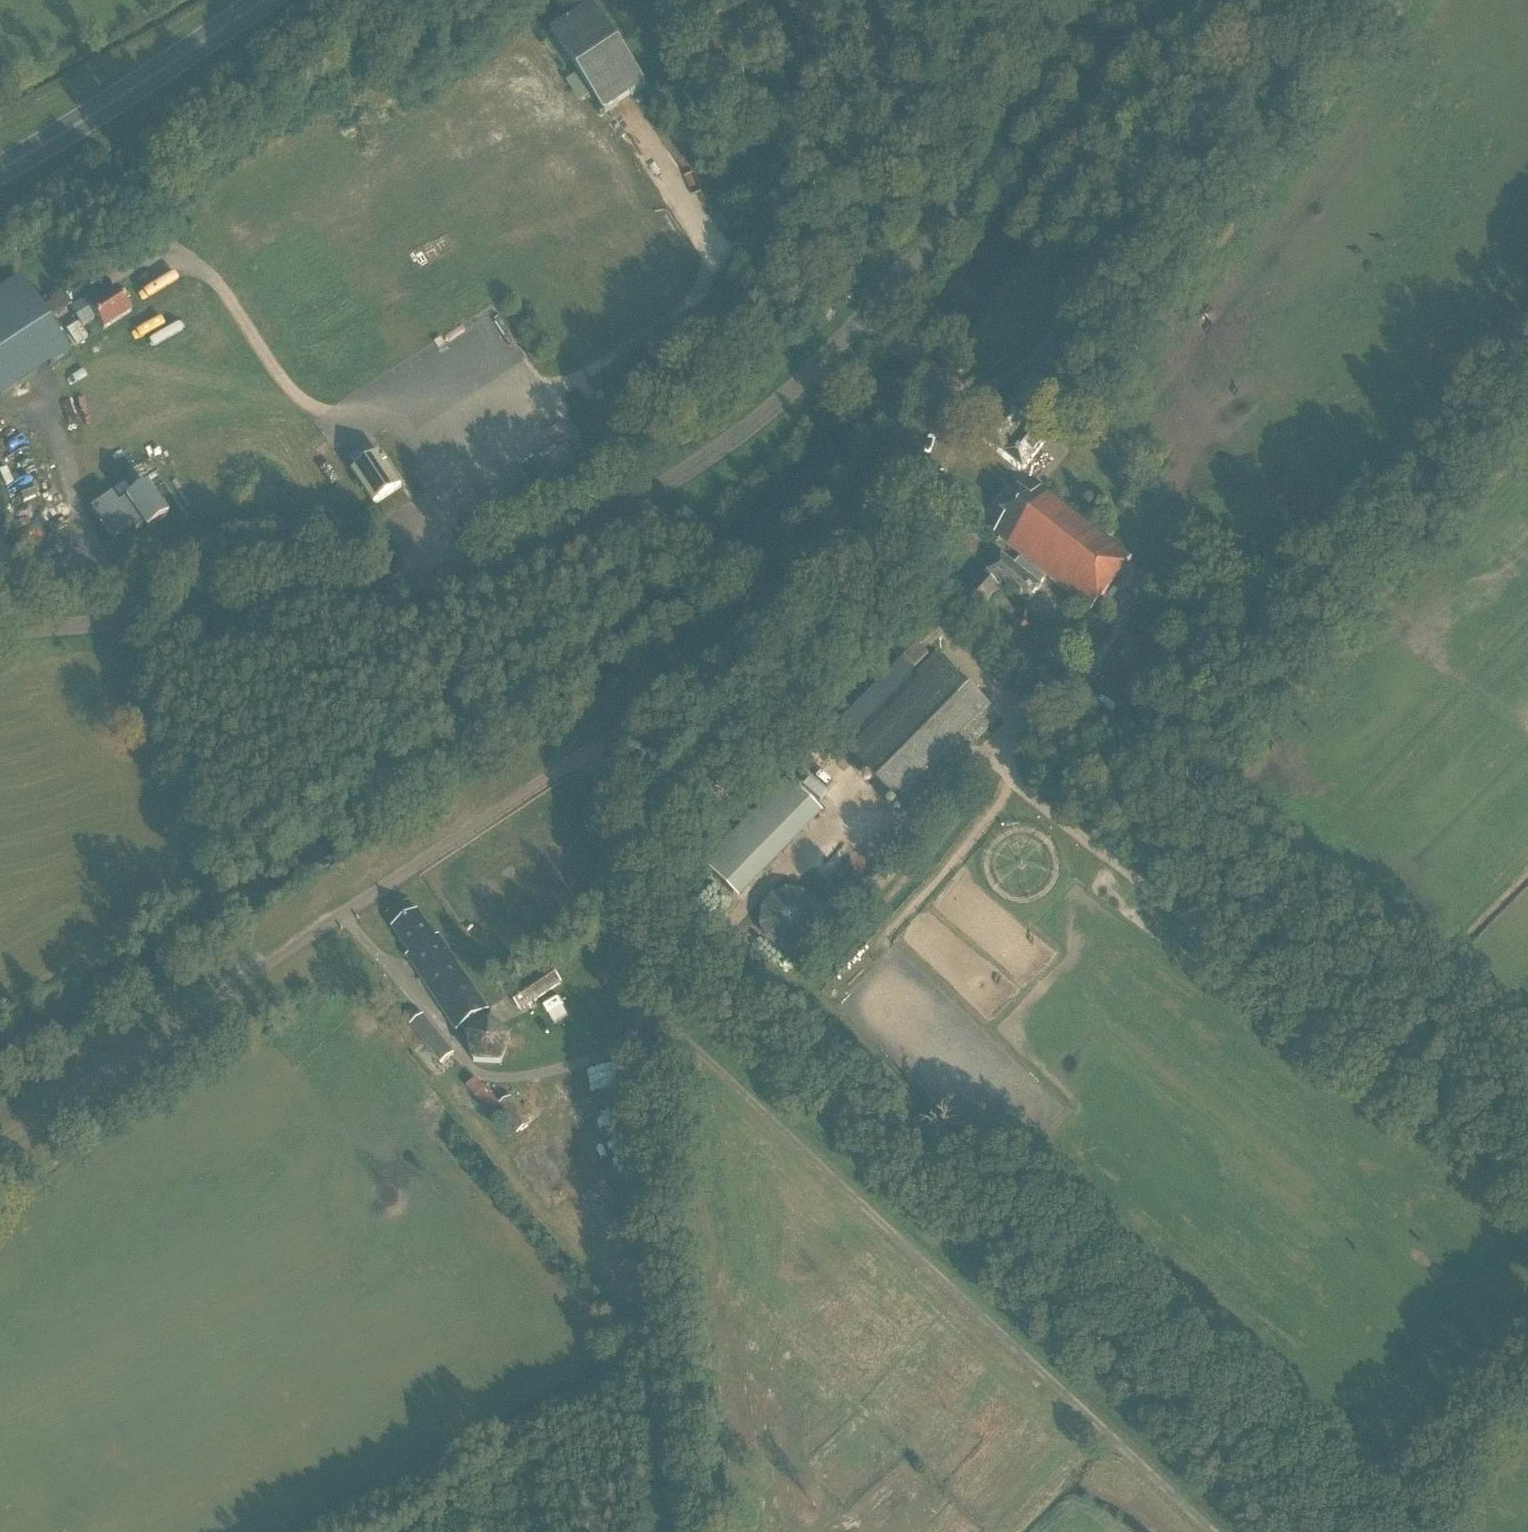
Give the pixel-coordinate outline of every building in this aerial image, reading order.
[(594,9),(554,35),(605,113),(646,87),(594,9)] [(24,288),(0,303),(0,407),(70,363),(24,288)] [(117,290),(89,308),(84,301),(71,310),(82,327),(95,319),(103,331),(131,312),(117,290)] [(48,303),(56,315),(74,304),(66,291),(48,303)] [(1012,407),(984,443),(1020,471),(1048,435),(1012,407)] [(373,461),(363,445),(313,478),(334,509),(363,489),(375,506),(402,488),(381,456),(373,461)] [(111,497),(91,511),(112,540),(132,526),(135,531),(143,526),(146,530),(168,515),(148,486),(118,507),(111,497)] [(1005,486),(992,503),(1004,513),(1002,515),(1007,519),(994,534),(1022,556),(1048,577),(1092,611),(1131,560),(1041,489),(1031,502),(1019,493),(1017,495),(1005,486)] [(1001,555),(986,575),(1000,587),(1002,584),(1028,604),(1042,588),(1040,587),(1048,577),(1022,556),(1015,566),(1001,555)] [(1001,589),(985,574),(965,597),(981,611),(1001,589)] [(904,659),(915,670),(929,656),(918,645),(904,659)] [(937,655),(918,675),(922,679),(848,755),(907,812),(1000,717),(937,655)] [(1035,676),(1050,689),(1055,683),(1040,670),(1035,676)] [(819,764),(833,780),(840,774),(826,758),(819,764)] [(704,867),(741,902),(824,816),(788,781),(704,867)] [(833,864),(822,876),(837,890),(848,878),(833,864)] [(787,941),(815,917),(795,894),(767,918),(787,941)] [(503,1066),(513,1039),(496,1025),(492,1028),(483,1015),(489,1012),(439,936),(435,939),(418,914),(395,929),(412,954),(408,957),(458,1032),(463,1029),(471,1041),(469,1043),(474,1063),(503,1066)] [(590,956),(593,968),(609,966),(607,953),(590,956)] [(551,969),(510,995),(521,1012),(562,985),(551,969)] [(424,1016),(411,1026),(442,1065),(454,1055),(424,1016)] [(477,1080),(468,1088),(490,1111),(499,1103),(477,1080)] [(513,1099),(500,1108),(519,1134),(532,1125),(513,1099)]
